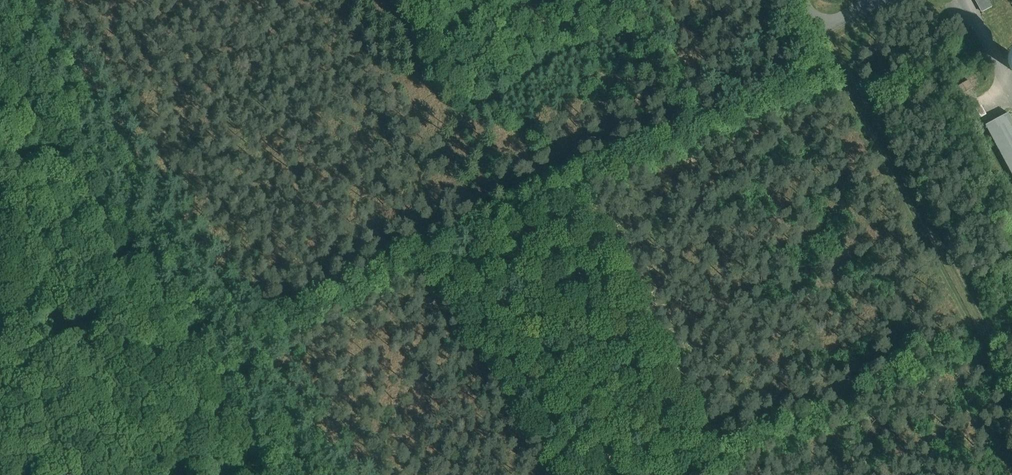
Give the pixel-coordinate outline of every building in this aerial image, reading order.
[(982,12),(992,7),(988,0),(987,0),(976,0),(982,12)] [(969,81),(956,88),(961,96),(973,89),(969,81)] [(987,115),(982,106),(976,109),(981,118),(987,115)] [(1009,114),(987,126),(1011,174),(1011,119),(1009,114)]
